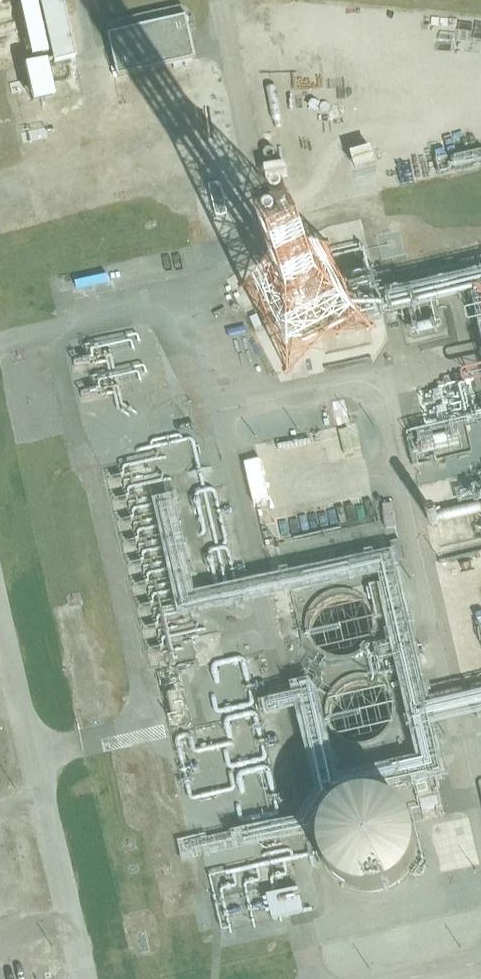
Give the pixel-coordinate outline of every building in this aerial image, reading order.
[(47,57),(34,0),(16,0),(31,60),(47,57)] [(53,65),(75,61),(60,0),(37,0),(53,65)] [(185,9),(108,27),(111,38),(110,38),(121,80),(198,62),(188,20),(188,21),(185,9)] [(54,99),(45,64),(23,69),(31,105),(54,99)] [(352,151),(353,168),(372,167),(372,150),(352,151)] [(294,219),(290,260),(254,280),(252,280),(243,285),(244,289),(276,347),(282,373),(285,373),(352,336),(370,332),(369,330),(346,288),(345,283),(337,269),(340,230),(330,212),(329,212),(313,221),(294,219)] [(393,296),(394,299),(363,307),(369,322),(476,297),(478,297),(480,297),(480,299),(473,300),(480,333),(480,276),(393,296)] [(466,375),(464,376),(463,377),(463,379),(463,382),(463,385),(464,387),(467,389),(470,389),(480,386),(480,371),(466,375)] [(457,422),(457,424),(412,435),(413,440),(408,442),(413,468),(420,467),(418,458),(463,449),(459,431),(480,426),(480,417),(457,422)] [(259,461),(241,464),(252,507),(269,503),(259,461)] [(456,492),(459,506),(476,502),(477,506),(442,513),(444,524),(480,516),(480,486),(456,492)] [(393,506),(383,508),(388,531),(397,529),(393,506)] [(428,707),(392,558),(191,603),(169,508),(161,510),(184,608),(161,614),(172,662),(177,660),(168,620),(384,569),(386,579),(384,580),(384,585),(370,588),(371,590),(366,591),(368,596),(372,596),(378,621),(392,617),(424,763),(332,785),(311,688),(310,687),(308,687),(302,689),(301,690),(302,692),(303,692),(304,696),(270,704),(272,712),(302,705),(322,795),(306,824),(247,837),(249,847),(303,834),(309,831),(327,805),(336,803),(337,798),(443,774),(433,730),(480,719),(480,695),(428,707)] [(399,543),(391,545),(396,567),(405,565),(399,543)] [(309,640),(315,650),(324,657),(334,661),(345,661),(356,658),(365,652),(372,642),(375,631),(375,619),(370,608),(362,599),(352,593),(340,592),(328,594),(318,600),(311,608),(307,619),(306,630),(309,640)] [(328,725),(334,735),(343,742),(354,745),(365,746),(375,743),(385,736),(392,727),(395,715),(394,704),(390,693),(382,684),(371,678),(360,676),(348,679),(338,685),(330,693),(326,703),(326,715),(328,725)] [(416,857),(417,848),(416,838),(413,830),(409,822),(404,815),(396,809),(388,805),(378,802),(370,801),(362,802),(354,804),(344,809),(338,814),(332,821),(328,829),(325,837),(324,848),(325,857),(327,864),(331,872),(337,881),(345,887),(354,891),(361,893),(370,894),(379,893),(387,891),(396,887),(403,881),(409,874),(413,865),(416,857)] [(273,922),(305,914),(299,891),(268,898),(273,922)]
